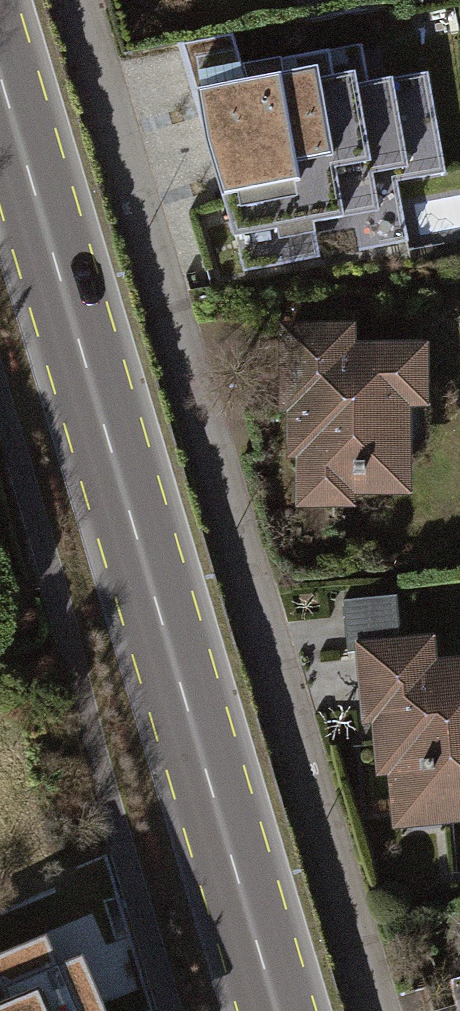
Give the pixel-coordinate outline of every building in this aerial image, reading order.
[(344,73),(236,93),(255,195),(363,176),(344,73)] [(406,363),(296,359),(291,511),(401,514),(406,363)] [(379,669),(380,832),(459,831),(459,669),(379,669)] [(445,997),(450,1010),(459,1010),(459,991),(445,997)]
